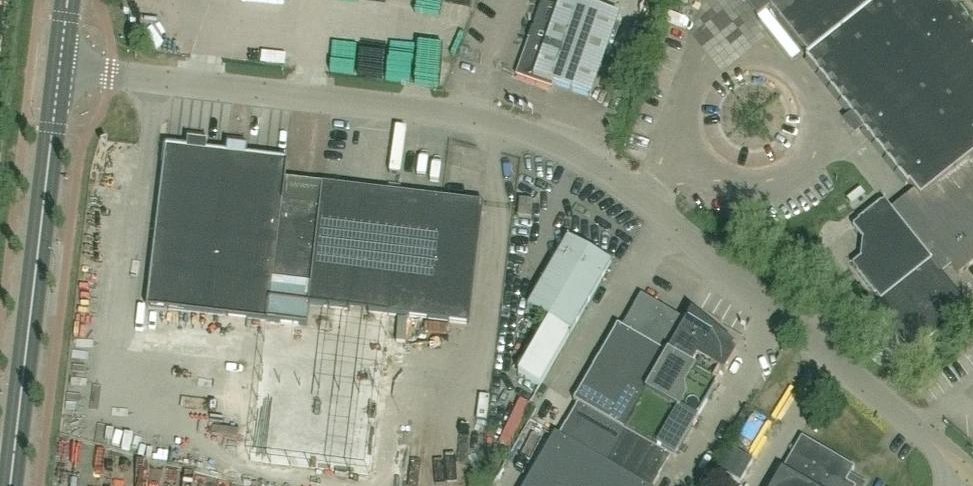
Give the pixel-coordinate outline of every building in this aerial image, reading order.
[(619,16),(573,0),(562,0),(559,7),(542,1),(517,75),(552,88),(554,84),(591,97),(619,16)] [(892,210),(884,201),(853,226),(854,227),(855,226),(865,239),(863,259),(854,266),(853,265),(852,266),(880,301),(885,297),(903,319),(892,328),(911,352),(968,306),(937,267),(947,259),(959,274),(972,263),(972,27),(951,0),(763,0),(807,56),(806,57),(806,58),(808,57),(916,192),(892,210)] [(729,20),(697,65),(710,74),(742,29),(729,20)] [(307,325),(309,305),(469,324),(483,204),(323,185),(321,205),(282,200),(287,161),(166,146),(147,307),(307,325)] [(520,198),(518,215),(531,217),(533,200),(520,198)] [(548,320),(518,373),(539,386),(611,263),(568,238),(527,308),(548,320)] [(717,384),(713,381),(719,372),(724,375),(736,354),(731,351),(733,347),(691,312),(686,321),(640,294),(621,327),(617,325),(573,401),(577,403),(575,405),(558,435),(554,433),(523,485),(652,485),(668,460),(669,457),(673,459),(717,384)] [(846,482),(854,468),(802,437),(773,485),(853,485),(846,482)]
